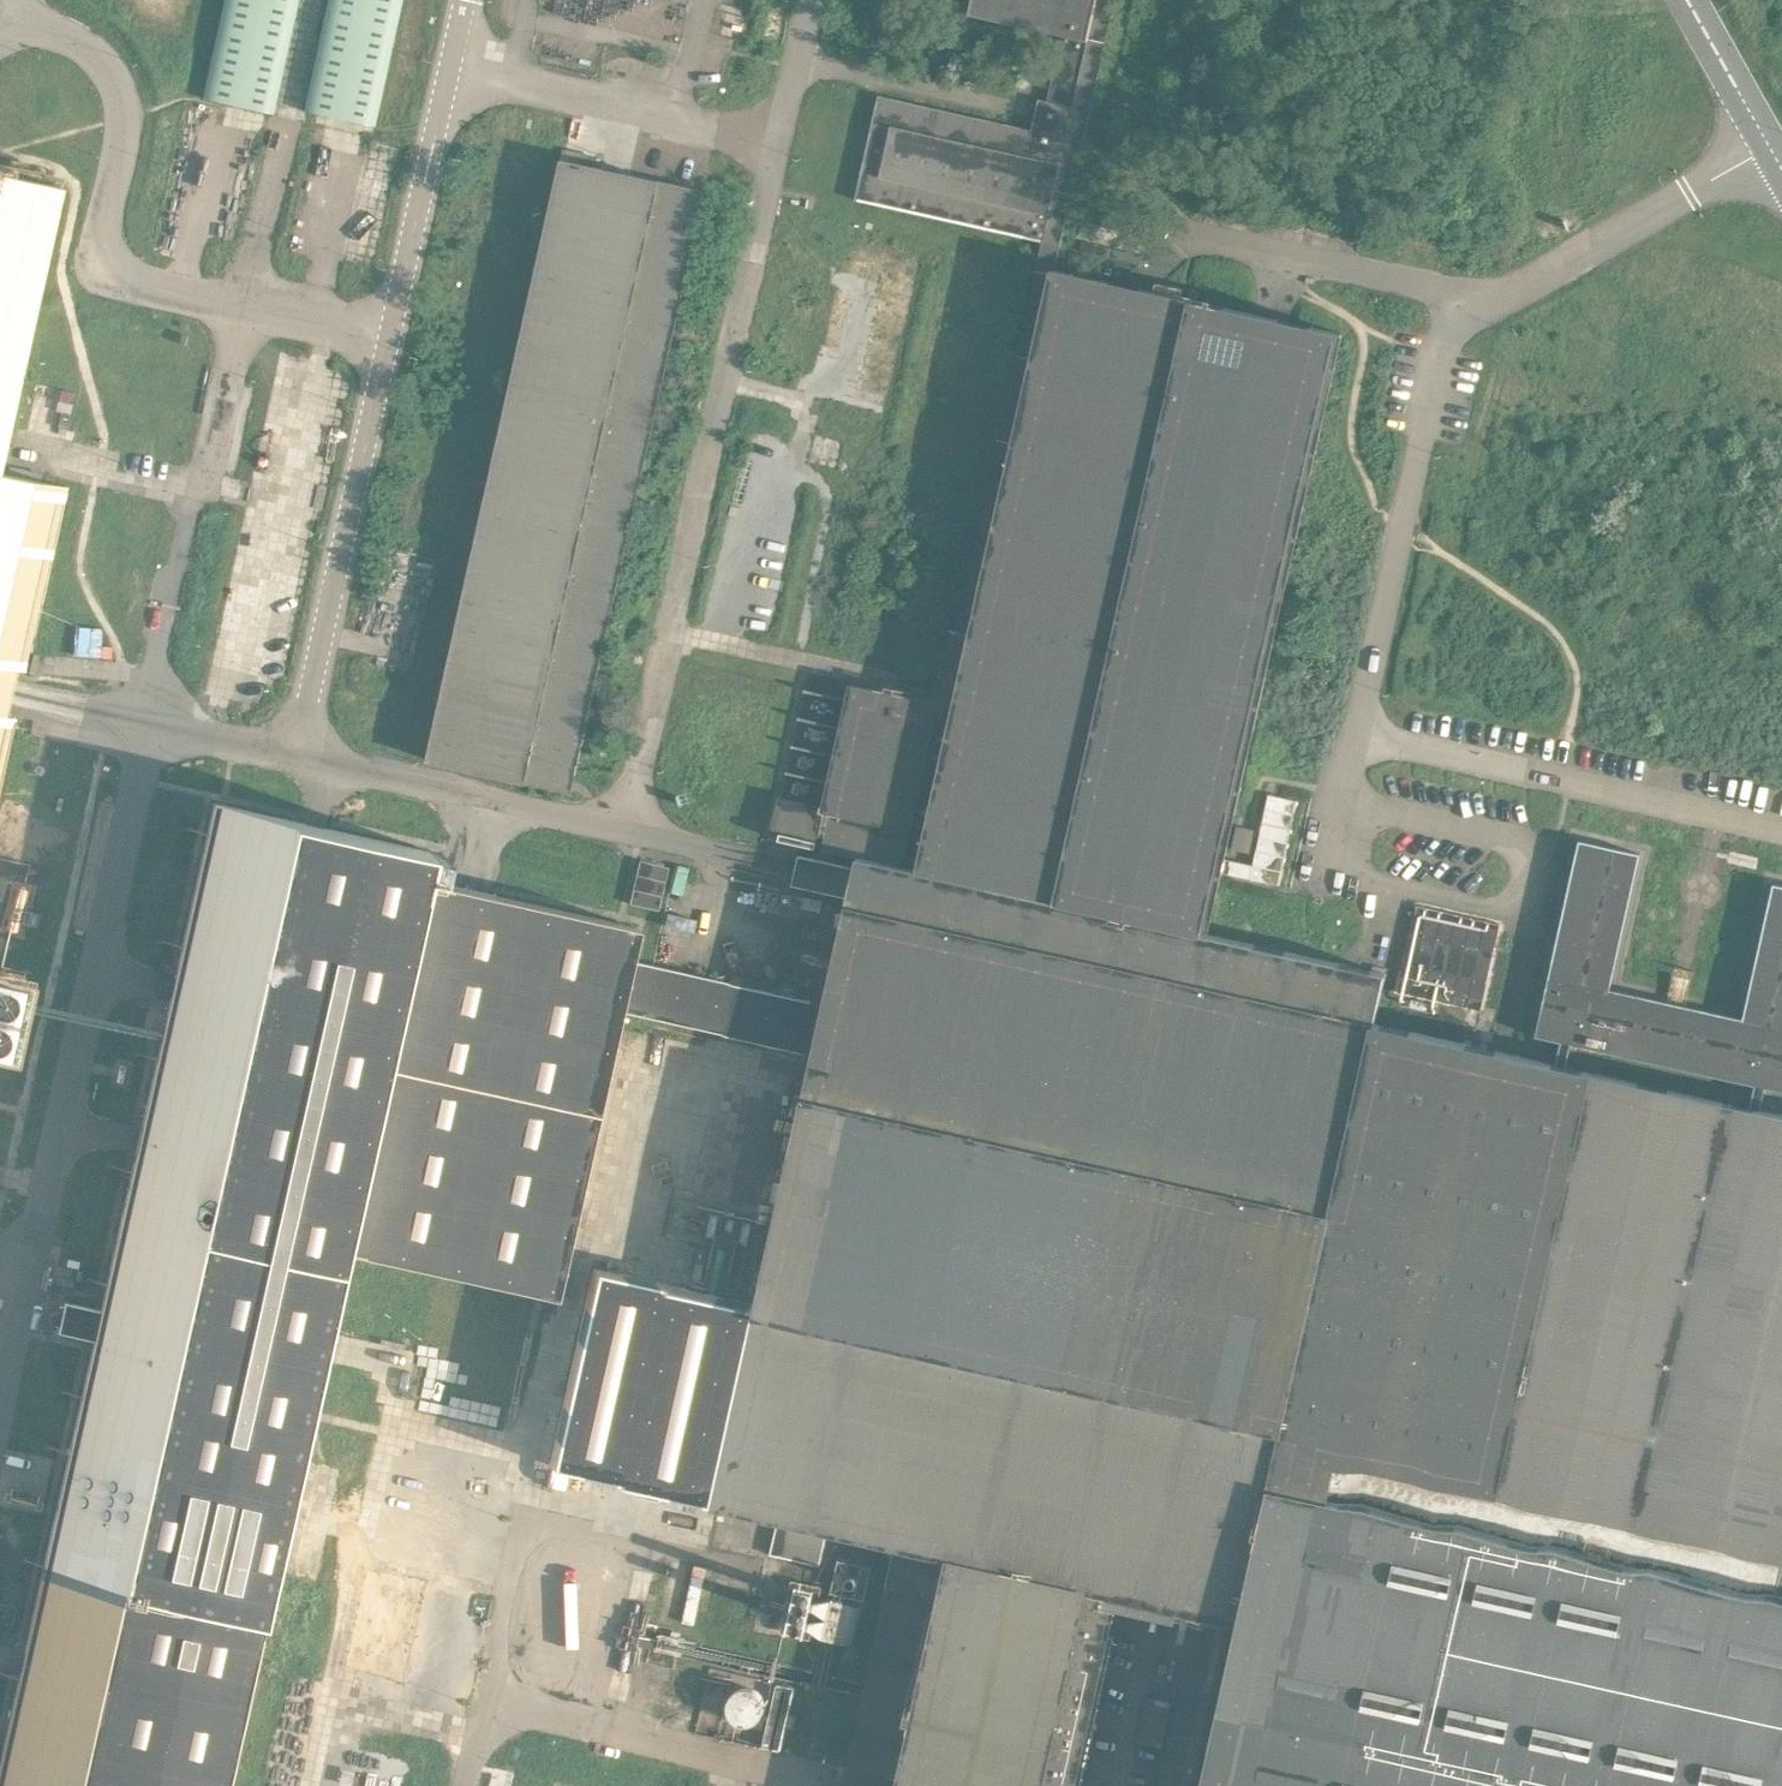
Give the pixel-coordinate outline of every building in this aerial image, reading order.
[(296,0),(222,0),(201,97),(267,112),(271,112),(296,0)] [(302,109),(306,110),(372,125),(400,0),(325,0),(302,109)] [(1004,483),(1052,269),(1083,276),(1085,266),(1055,260),(1057,252),(1071,189),(1114,0),(970,0),(969,5),(969,8),(968,13),(1047,30),(1053,32),(1062,34),(1051,84),(1047,100),(1042,99),(1037,98),(1034,112),(1030,129),(1012,125),(996,121),(987,119),(971,116),(962,114),(947,110),(938,108),(923,105),(922,105),(913,103),(877,95),(859,176),(858,181),(854,199),(861,200),(864,201),(900,209),(1041,241),(1039,248),(988,478),(987,479),(1004,483)] [(731,28),(740,30),(742,24),(733,22),(731,28)] [(593,156),(563,149),(561,159),(591,165),(593,156)] [(702,190),(591,165),(561,159),(427,759),(568,791),(702,190)] [(5,465),(10,443),(3,441),(60,186),(0,172),(0,464),(5,465)] [(834,753),(834,754),(828,780),(828,781),(822,807),(778,797),(770,836),(787,840),(858,856),(858,855),(1084,906),(1206,933),(1216,889),(1221,867),(1222,862),(1231,820),(1233,812),(1239,785),(1340,333),(1291,322),(1252,313),(1211,304),(1159,293),(1153,291),(1083,276),(1052,269),(1004,483),(961,674),(944,670),(937,703),(850,684),(847,697),(846,698),(846,699),(840,725),(840,726),(834,753)] [(884,277),(857,387),(886,394),(913,284),(884,277)] [(838,464),(844,443),(817,435),(810,455),(838,464)] [(16,720),(15,720),(15,719),(2,716),(4,706),(10,678),(12,667),(27,671),(60,522),(68,488),(0,473),(0,792),(16,720)] [(27,672),(32,673),(36,654),(32,653),(27,672)] [(1227,863),(1222,862),(1221,867),(1226,868),(1225,873),(1268,882),(1284,880),(1302,799),(1273,792),(1257,865),(1228,859),(1227,863)] [(240,1695),(340,1247),(554,1295),(618,1010),(814,1053),(825,1003),(629,960),(636,927),(422,879),(428,851),(213,802),(136,1148),(100,1309),(64,1301),(57,1332),(93,1340),(87,1367),(23,1653),(0,1755),(0,1785),(220,1785),(240,1695)] [(1262,831),(1236,825),(1231,849),(1257,855),(1262,831)] [(1753,1084),(1748,1106),(1759,1109),(1764,1086),(1781,1090),(1781,884),(1772,882),(1742,1017),(1609,988),(1639,853),(1611,846),(1606,845),(1578,839),(1534,1035),(1559,1041),(1554,1063),(1565,1065),(1570,1043),(1753,1084)] [(548,1464),(714,1501),(778,1515),(826,1526),(897,1542),(894,1552),(1115,1601),(1162,1611),(1173,1614),(1174,1614),(1176,1605),(1217,1614),(1229,1616),(1239,1619),(1269,1484),(1325,1497),(1327,1489),(1332,1466),(1401,1482),(1402,1474),(1406,1475),(1592,1517),(1781,1559),(1781,1114),(1759,1109),(1748,1106),(1687,1093),(1565,1065),(1554,1063),(1489,1048),(1468,1044),(1463,1043),(1372,1022),(1383,973),(1206,933),(1084,906),(858,855),(858,856),(855,866),(798,854),(791,884),(849,896),(840,935),(825,1003),(814,1053),(807,1081),(786,1176),(775,1226),(765,1271),(757,1304),(592,1267),(548,1464)] [(638,858),(630,902),(661,907),(669,863),(638,858)] [(1480,1009),(1499,923),(1416,904),(1396,991),(1480,1009)] [(64,1419),(67,1402),(24,1396),(20,1423),(70,1430),(71,1420),(64,1419)] [(1325,1497),(1269,1484),(1239,1619),(1207,1762),(1202,1785),(1781,1785),(1781,1599),(1730,1587),(1727,1587),(1660,1571),(1657,1571),(1584,1554),(1361,1505),(1336,1499),(1325,1497)] [(778,1515),(769,1553),(818,1564),(826,1526),(778,1515)] [(1090,1736),(1111,1642),(1113,1635),(1108,1633),(1112,1618),(1112,1616),(1115,1601),(894,1552),(865,1682),(865,1683),(864,1686),(847,1763),(860,1766),(876,1769),(900,1775),(898,1782),(897,1785),(1079,1785),(1090,1736)] [(367,1566),(341,1682),(400,1695),(425,1579),(367,1566)] [(800,1630),(856,1639),(859,1617),(840,1614),(842,1600),(818,1596),(820,1586),(808,1584),(800,1630)] [(767,1706),(767,1705),(766,1698),(761,1691),(755,1687),(747,1685),(740,1687),(733,1691),(729,1698),(728,1705),(729,1712),(733,1718),(738,1722),(745,1724),(749,1724),(754,1723),(760,1719),(765,1713),(767,1706)]
